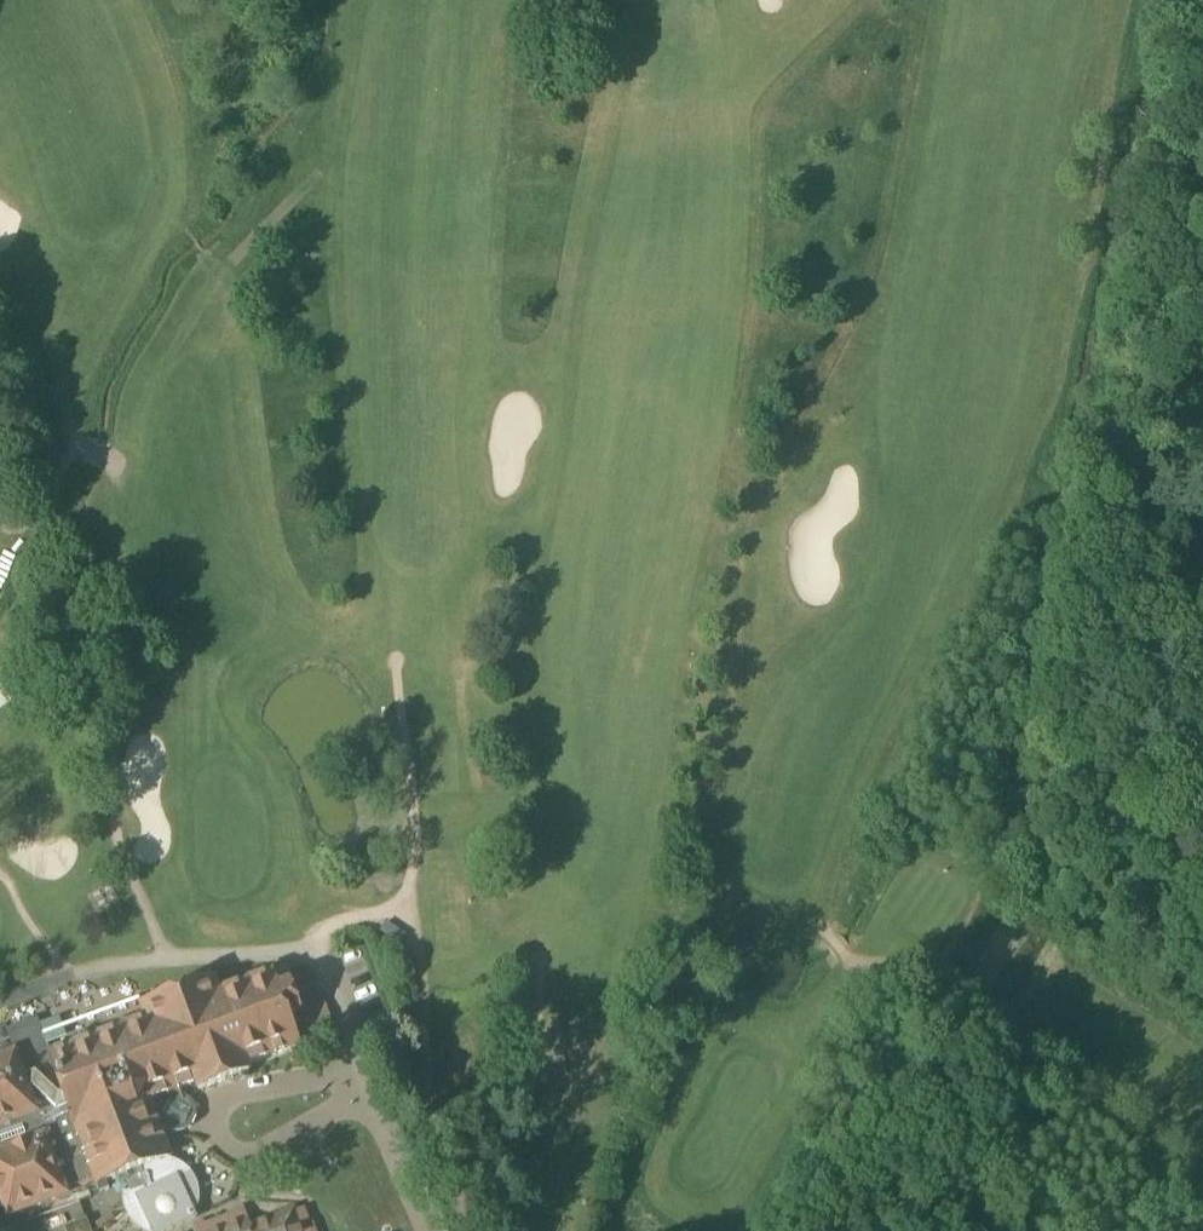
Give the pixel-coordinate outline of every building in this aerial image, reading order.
[(272,974),(220,993),(214,981),(143,1007),(145,1020),(50,1056),(100,1194),(110,1190),(107,1182),(139,1169),(145,1184),(128,1194),(127,1199),(128,1206),(132,1216),(139,1224),(145,1228),(152,1230),(153,1230),(170,1230),(195,1219),(192,1211),(194,1205),(195,1197),(194,1193),(193,1186),(189,1180),(184,1173),(178,1169),(172,1166),(161,1132),(172,1127),(173,1123),(186,1128),(193,1112),(181,1107),(184,1102),(179,1090),(197,1084),(200,1090),(248,1073),(246,1066),(299,1047),(288,1018),(299,1014),(289,986),(278,990),(272,974)] [(14,1056),(0,1061),(0,1128),(36,1115),(14,1056)] [(0,1155),(0,1198),(8,1219),(66,1197),(45,1139),(0,1155)] [(65,1230),(66,1230),(90,1230),(87,1222),(65,1230)]
